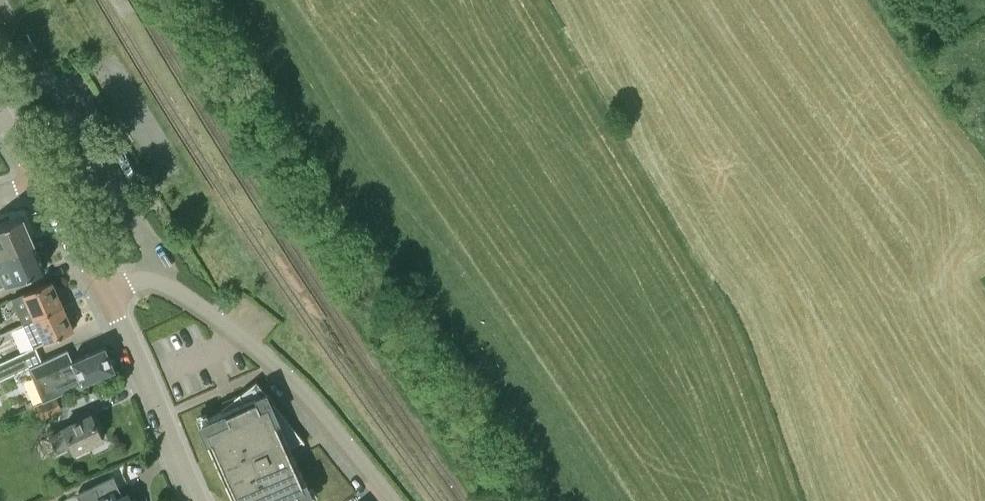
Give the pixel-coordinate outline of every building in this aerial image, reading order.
[(34,241),(23,216),(0,226),(0,256),(34,241)] [(46,267),(34,241),(0,256),(0,287),(46,267)] [(24,322),(63,306),(52,281),(13,298),(24,322)] [(24,322),(34,346),(35,347),(36,346),(73,330),(63,306),(24,322)] [(36,346),(35,347),(34,346),(32,347),(0,361),(0,379),(27,367),(29,366),(38,362),(42,360),(36,346)] [(42,401),(44,400),(115,369),(114,366),(115,363),(114,359),(110,358),(105,346),(73,360),(69,350),(27,368),(42,401)] [(303,442),(304,441),(256,380),(236,396),(239,403),(207,418),(212,429),(202,433),(221,473),(233,500),(302,500),(299,495),(309,490),(289,446),(302,441),(303,442)] [(56,397),(35,406),(40,418),(61,408),(56,397)] [(90,448),(89,445),(103,438),(90,409),(81,413),(83,418),(64,426),(65,428),(50,435),(58,451),(73,445),(77,454),(90,448)] [(128,493),(120,497),(118,491),(100,498),(94,485),(77,493),(81,500),(131,500),(128,493)]
